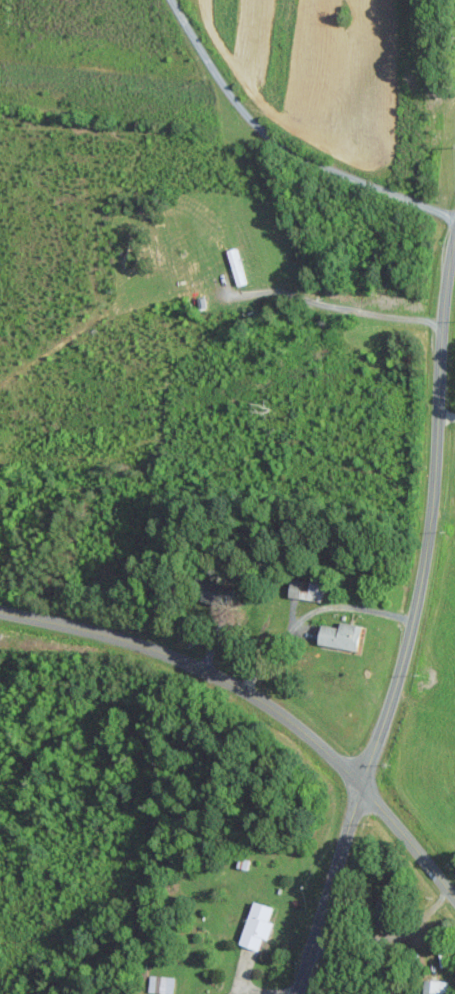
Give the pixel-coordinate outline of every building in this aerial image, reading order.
[(320,583),(293,579),(291,596),(311,599),(312,591),(319,592),(320,583)] [(323,624),(320,644),(359,650),(363,625),(342,621),(341,627),(323,624)] [(274,907),(255,901),(241,944),(260,950),(264,937),(269,939),(274,923),(270,922),(274,907)] [(174,976),(149,975),(149,992),(173,993),(174,976)] [(425,980),(424,993),(448,993),(448,981),(425,980)]
